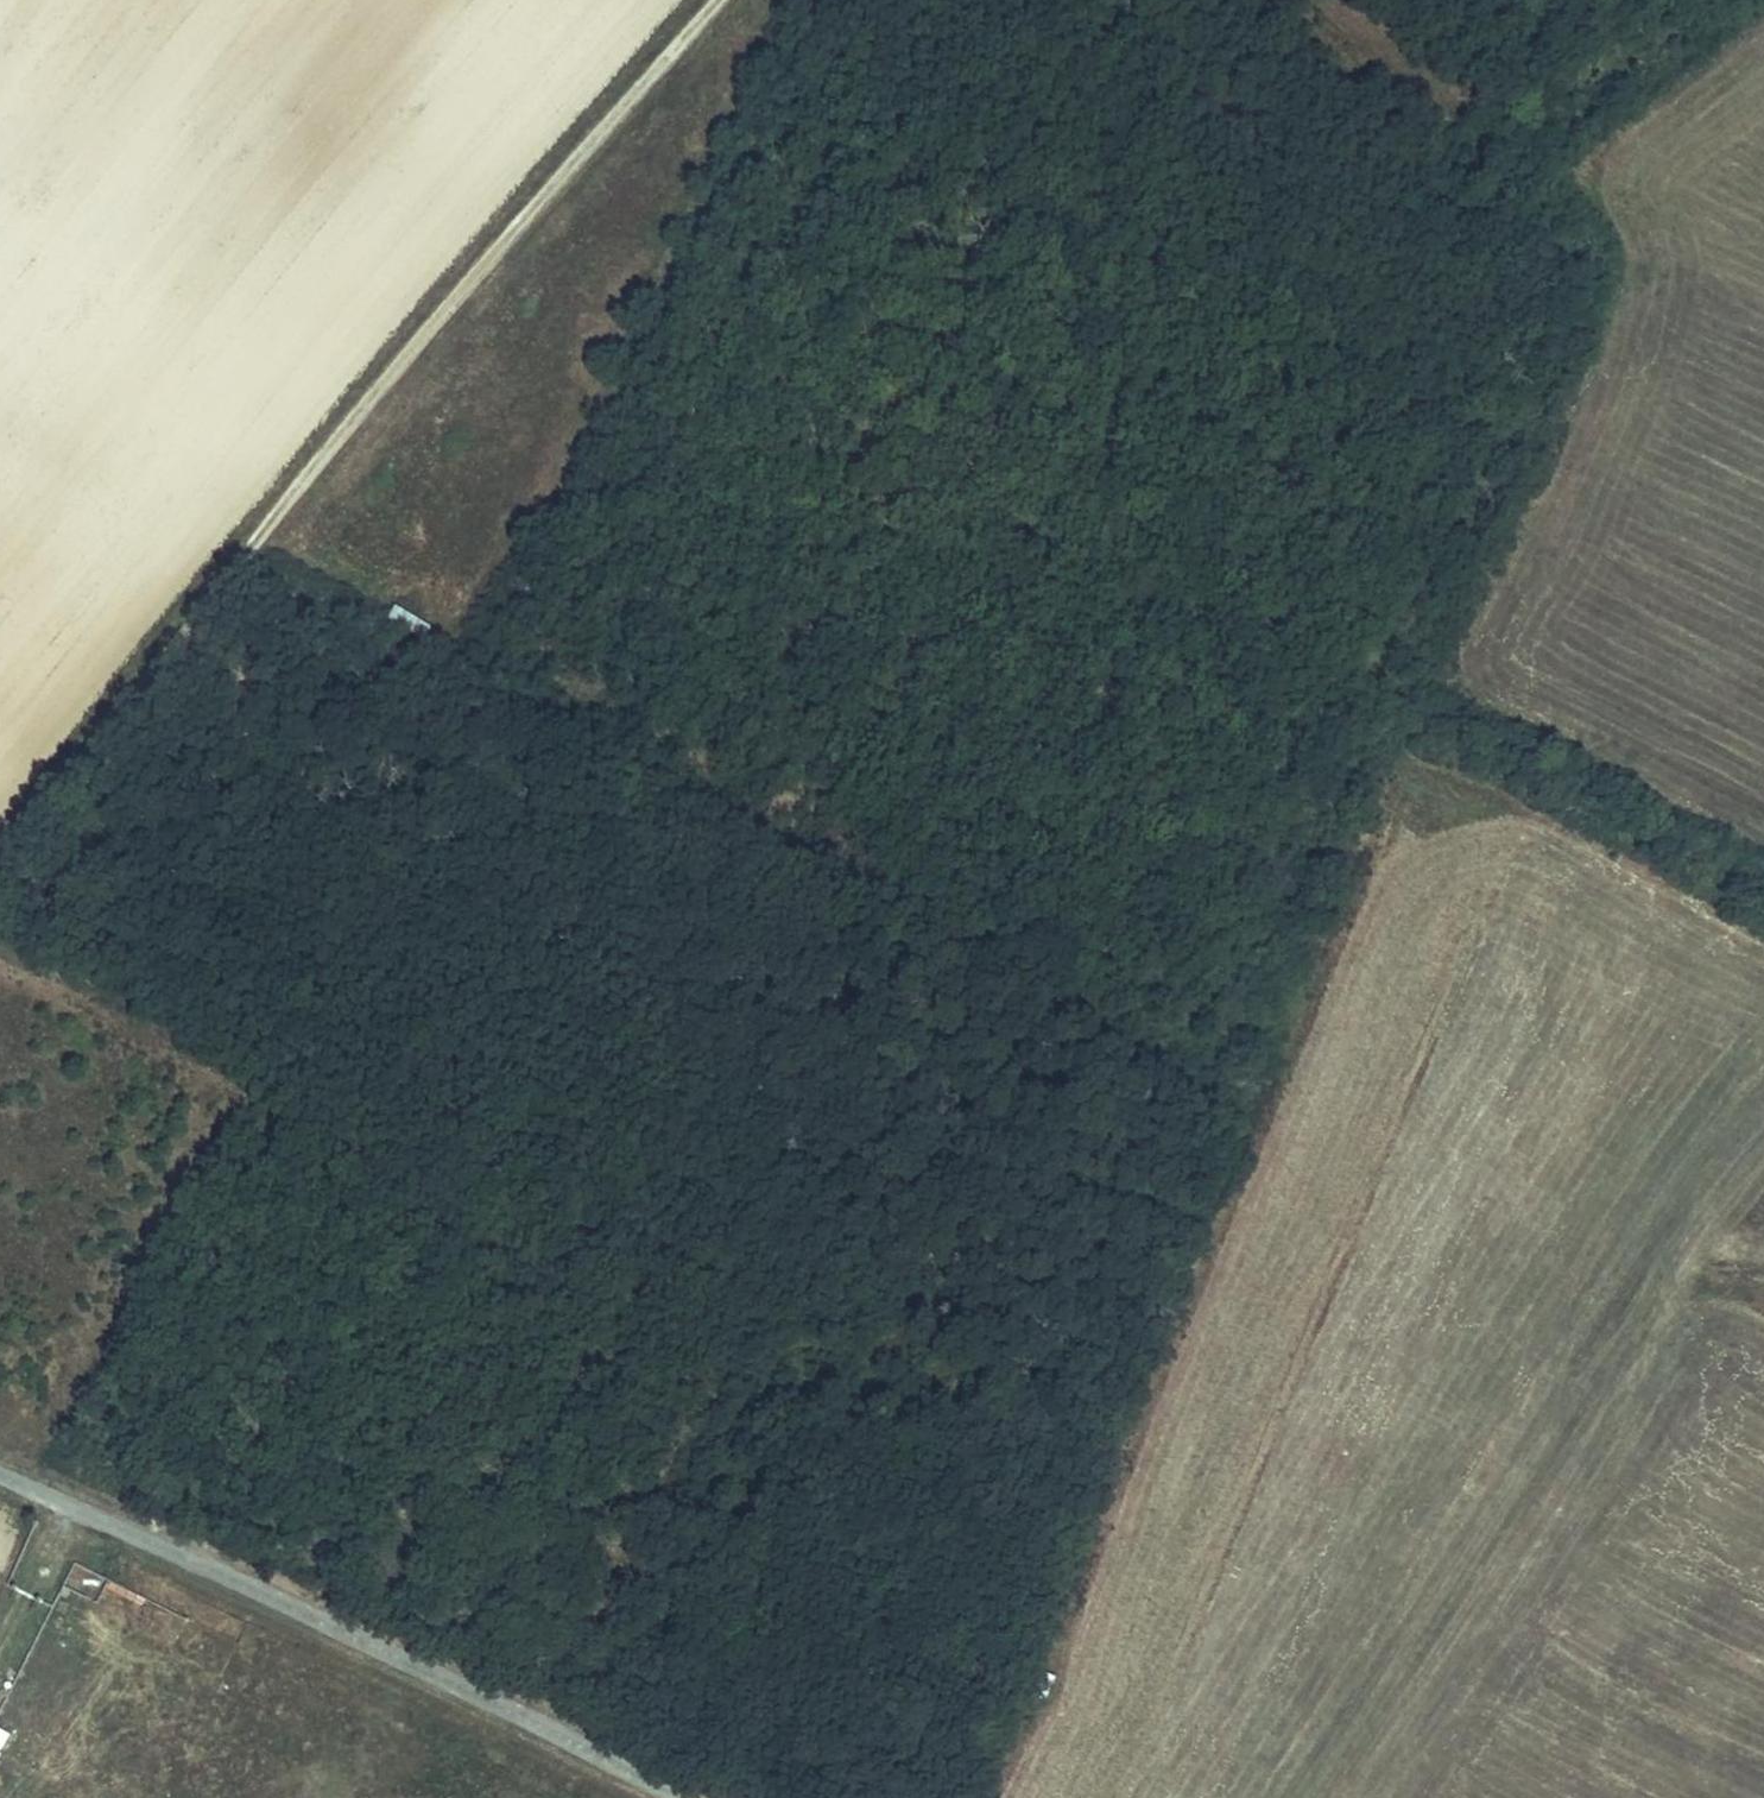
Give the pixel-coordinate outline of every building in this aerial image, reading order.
[(389,616),(422,638),(430,627),(397,605),(389,616)]
